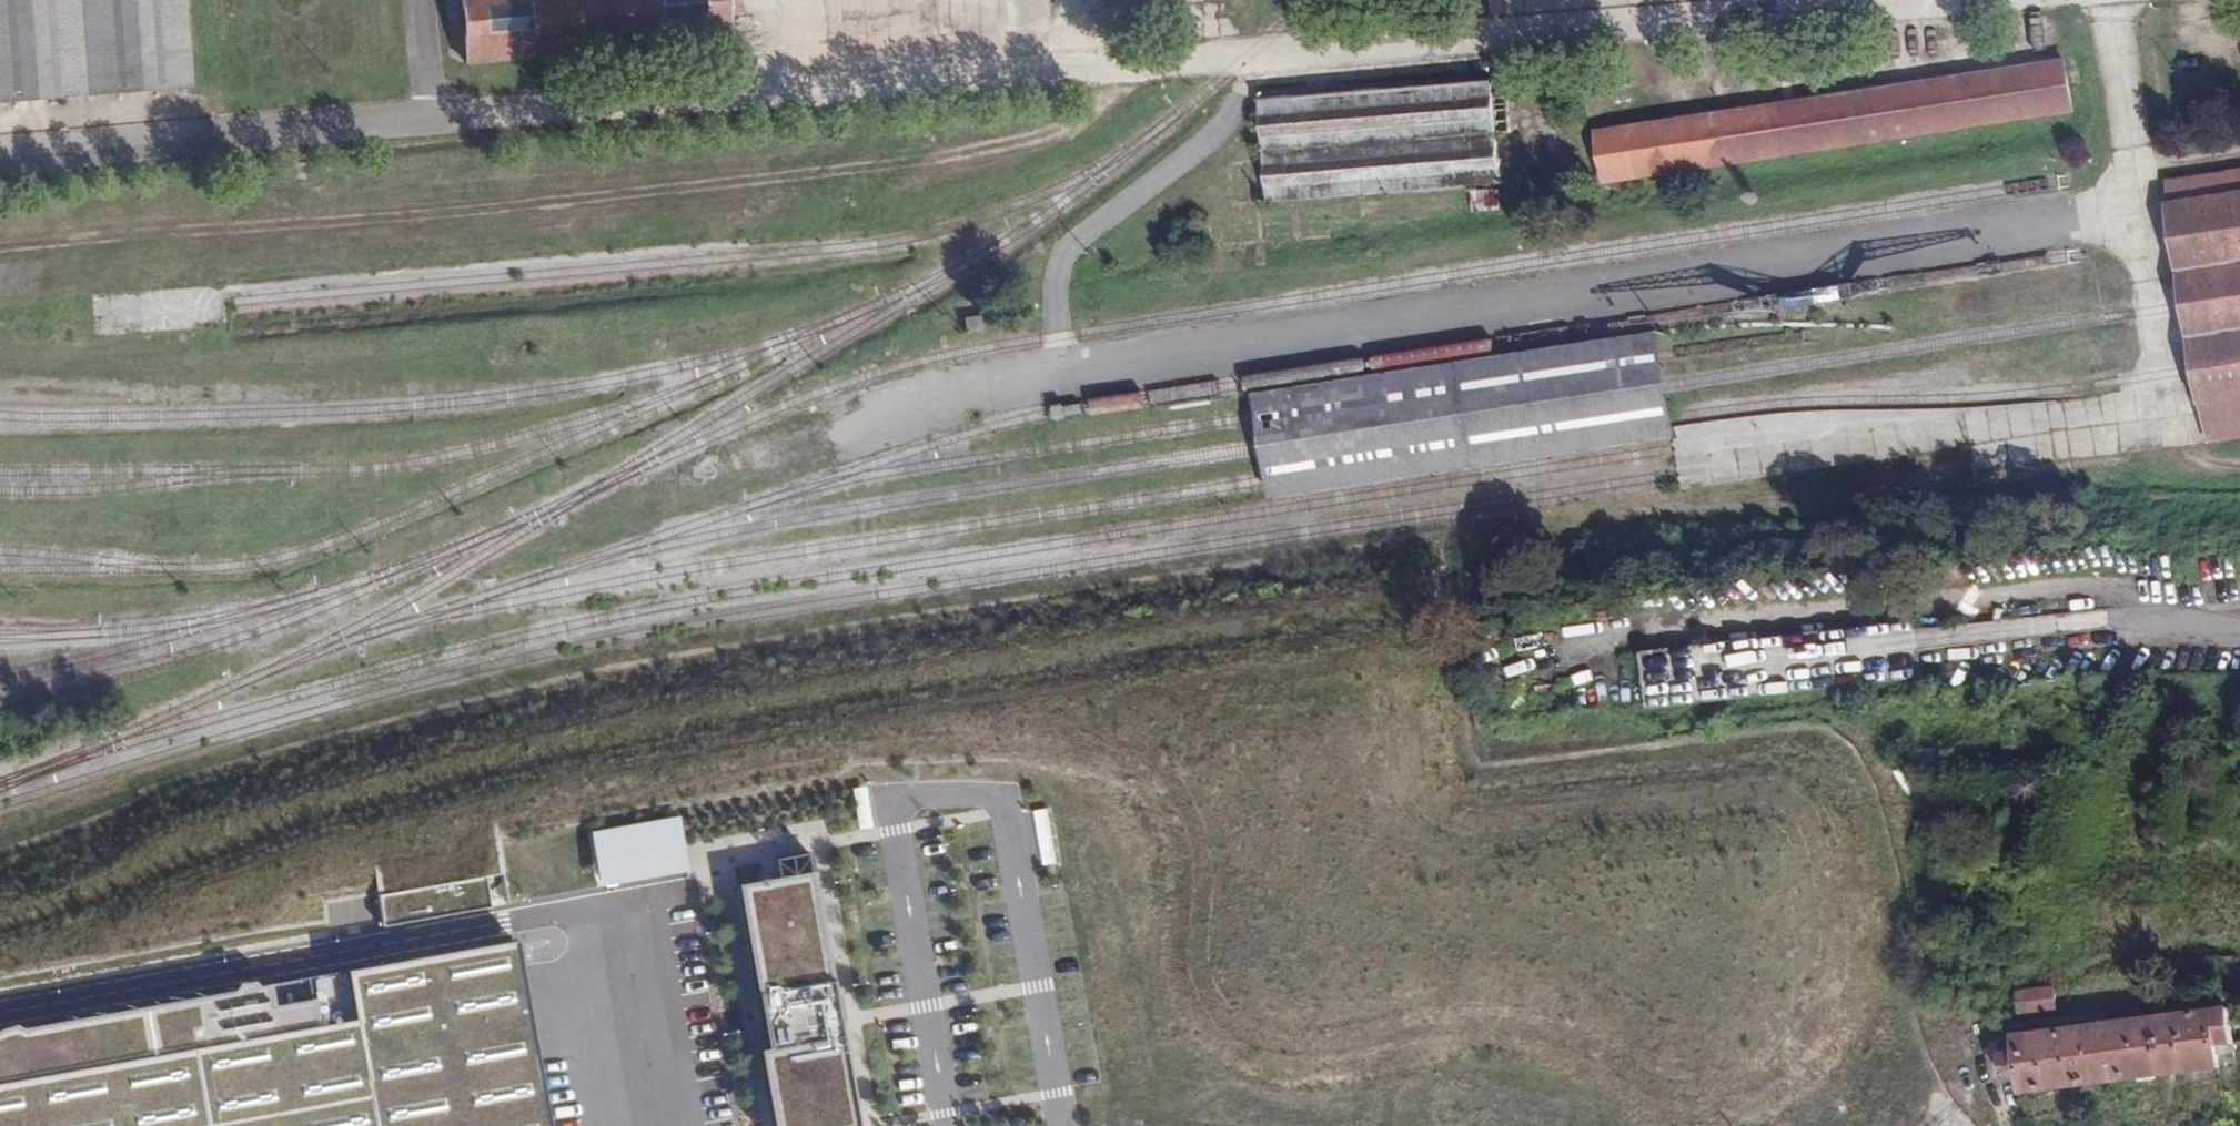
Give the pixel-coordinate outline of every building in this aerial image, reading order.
[(175,0),(0,0),(0,101),(182,85),(175,0)] [(462,69),(726,45),(722,0),(456,0),(462,69)] [(1106,9),(1174,3),(1174,0),(1105,0),(1106,9)] [(2060,65),(1593,140),(1601,188),(2068,113),(2060,65)] [(1489,84),(1256,103),(1265,205),(1498,186),(1496,168),(1507,167),(1504,138),(1493,139),(1493,133),(1507,132),(1504,96),(1490,97),(1489,84)] [(2239,438),(2239,175),(2163,187),(2183,306),(2193,371),(2205,444),(2239,438)] [(1656,332),(1255,396),(1258,418),(1264,449),(1269,480),(1272,500),(1673,436),(1670,418),(1665,387),(1660,355),(1656,332)] [(592,885),(683,875),(676,817),(586,827),(592,885)] [(807,846),(727,860),(771,1107),(765,1108),(768,1122),(774,1120),(775,1125),(840,1125),(856,1123),(807,846)] [(496,879),(494,865),(377,885),(382,917),(489,898),(486,881),(496,879)] [(509,941),(0,1030),(0,1125),(542,1125),(509,941)] [(2054,988),(2016,992),(2019,1019),(2057,1015),(2054,988)] [(2225,1014),(2006,1042),(2013,1099),(2219,1072),(2216,1050),(2230,1048),(2225,1014)]
